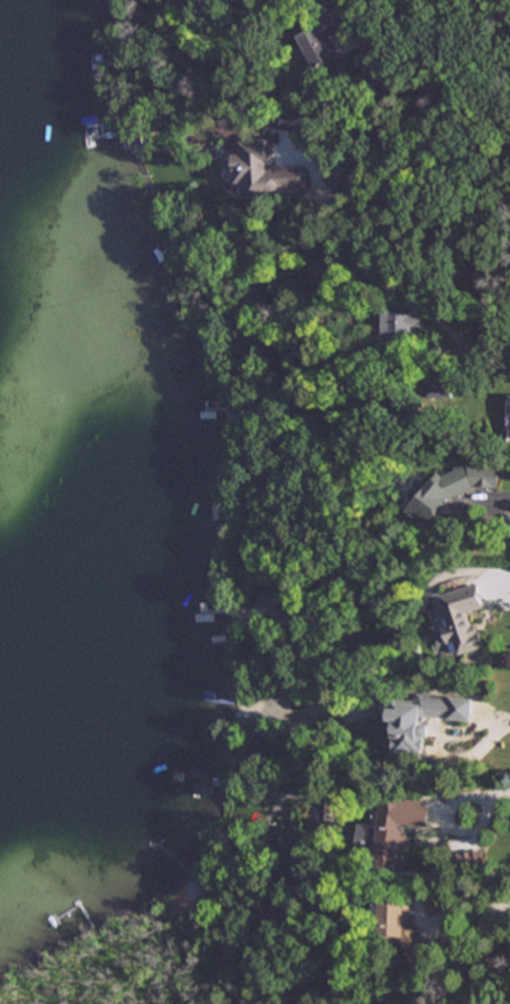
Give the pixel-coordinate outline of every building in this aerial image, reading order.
[(295,30),(312,69),(339,57),(329,34),(346,26),(339,10),(295,30)] [(267,151),(281,194),(300,187),(287,145),(267,151)] [(408,328),(419,329),(419,312),(382,310),(381,337),(408,338),(408,328)] [(449,383),(427,383),(427,397),(449,397),(449,383)] [(437,473),(406,512),(428,529),(445,507),(446,499),(454,499),(463,487),(497,489),(498,466),(457,464),(450,474),(437,473)] [(440,594),(448,625),(442,627),(447,646),(455,644),(458,655),(482,648),(472,611),(483,608),(477,584),(440,594)] [(425,755),(428,718),(470,721),(471,699),(418,695),(418,701),(386,699),(385,710),(396,711),(393,753),(425,755)] [(426,828),(428,807),(420,806),(421,799),(392,796),(392,802),(382,801),(380,825),(362,823),(359,843),(378,845),(376,869),(401,872),(406,826),(426,828)] [(483,867),(483,850),(458,850),(458,867),(483,867)] [(411,896),(381,895),(381,940),(404,940),(403,960),(422,960),(422,923),(411,923),(411,896)] [(503,919),(483,912),(476,932),(496,939),(503,919)]
